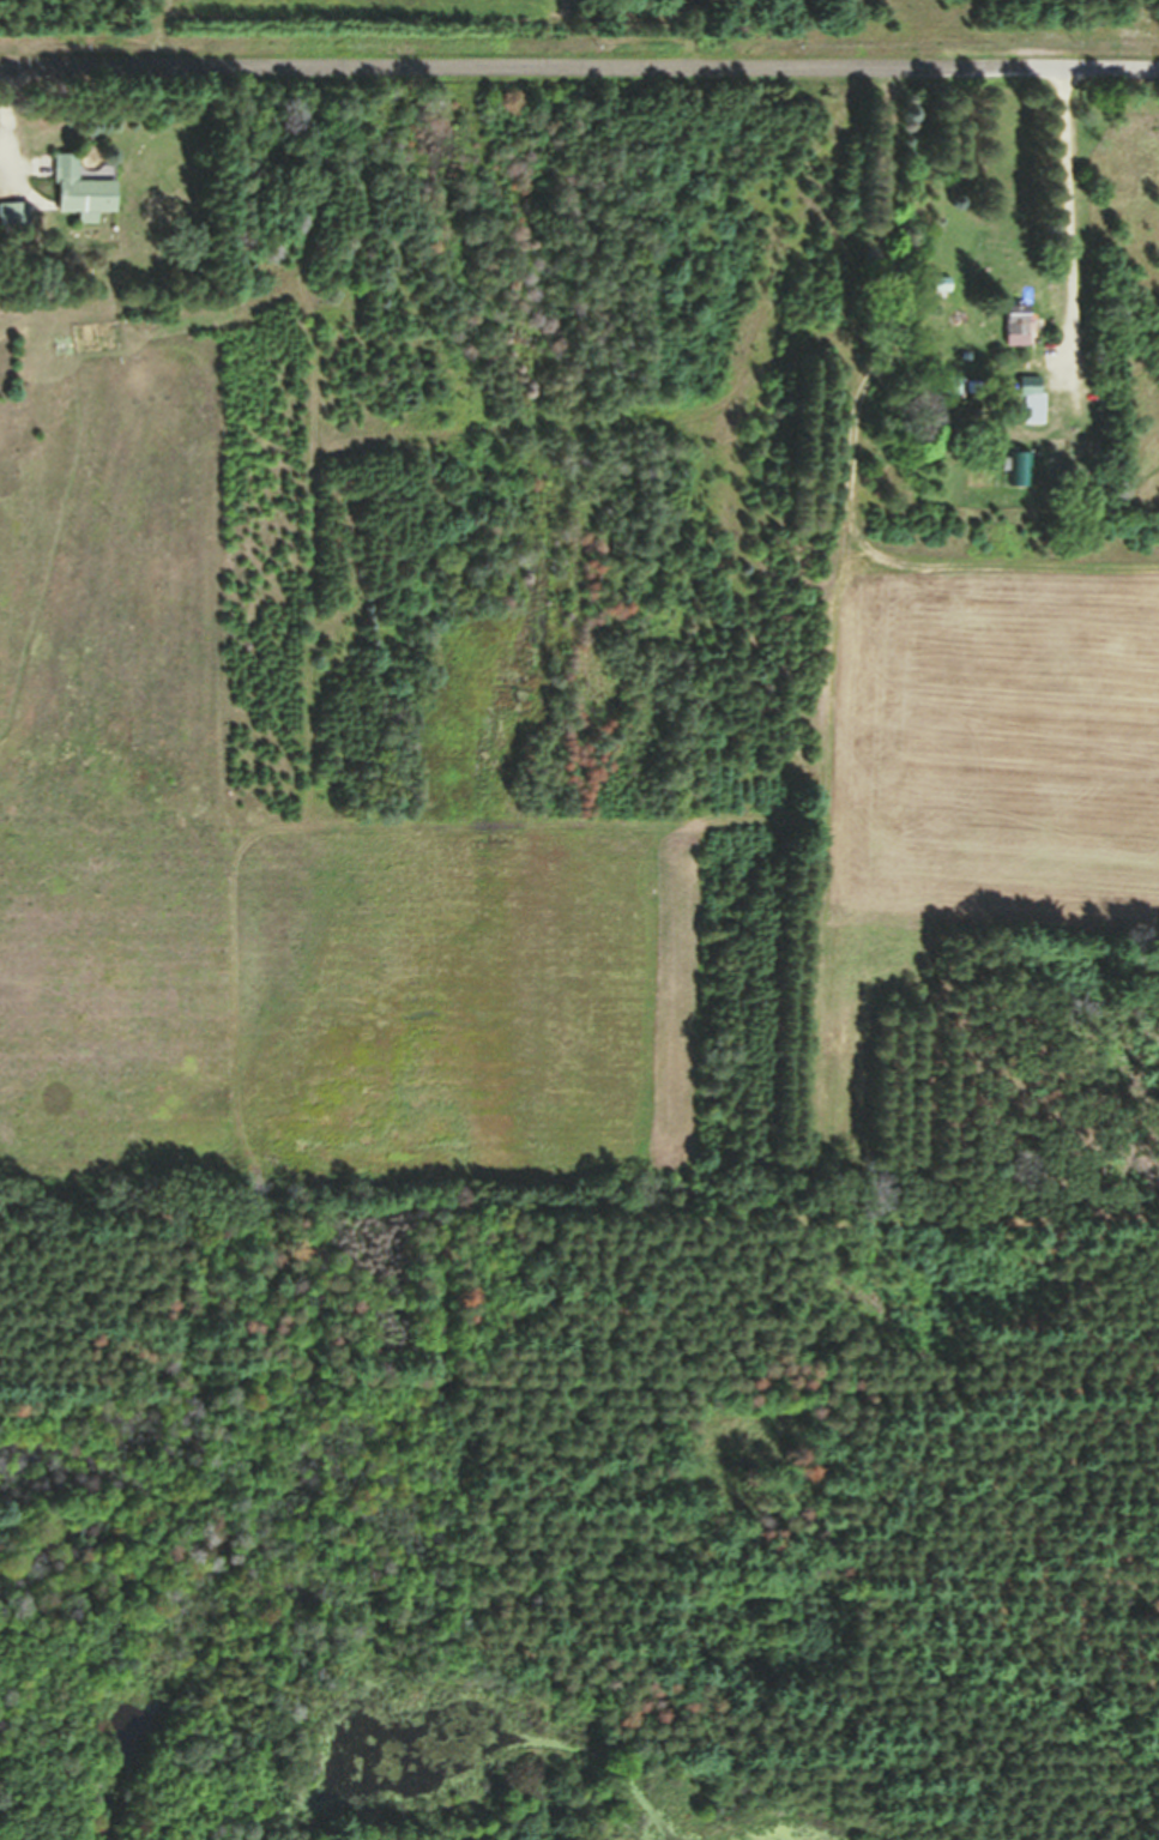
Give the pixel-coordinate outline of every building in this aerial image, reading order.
[(122,189),(83,189),(82,162),(59,163),(60,221),(84,220),(85,231),(101,231),(101,221),(122,221),(122,189)] [(2,233),(29,233),(29,212),(2,212),(2,233)] [(1032,355),(1032,321),(1007,321),(1007,355),(1032,355)] [(1049,433),(1049,387),(1025,387),(1025,433),(1049,433)] [(1011,497),(1036,497),(1036,460),(1011,460),(1011,497)]
